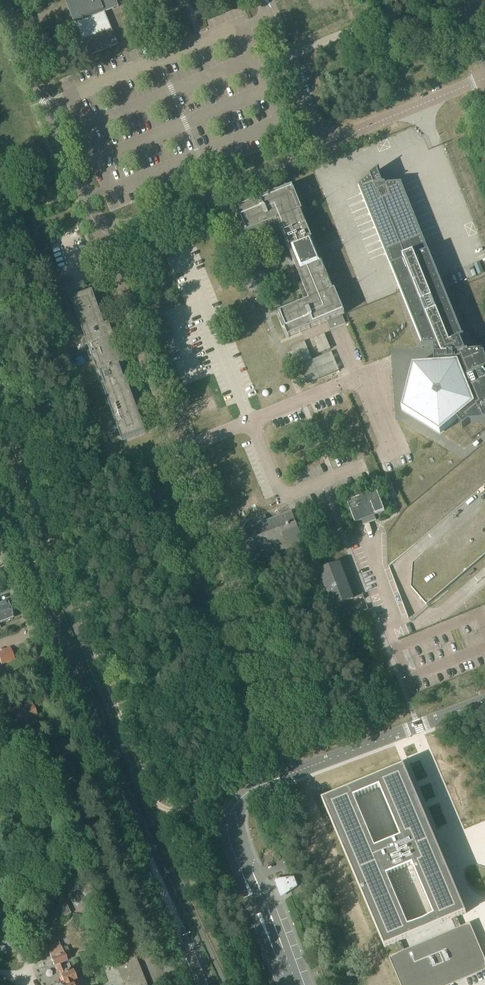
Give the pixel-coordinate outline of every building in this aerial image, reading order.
[(67,3),(70,10),(70,11),(75,24),(104,12),(104,13),(105,13),(118,7),(116,0),(69,0),(66,1),(67,3)] [(401,7),(404,13),(408,12),(410,11),(415,9),(413,2),(401,7)] [(112,31),(112,30),(84,42),(90,56),(91,55),(118,45),(115,38),(112,39),(110,32),(112,31)] [(361,193),(371,189),(395,249),(385,252),(422,347),(432,346),(434,379),(423,379),(417,404),(438,418),(447,411),(462,428),(468,423),(484,423),(484,352),(464,353),(459,340),(462,340),(421,238),(411,242),(389,183),(382,183),(376,169),(359,185),(361,193)] [(236,211),(243,226),(246,234),(270,224),(277,222),(279,226),(291,255),(291,257),(295,266),(296,267),(308,297),(308,298),(310,301),(310,303),(304,306),(303,304),(279,314),(282,322),(285,329),(288,337),(288,338),(301,332),(330,320),(339,317),(345,314),(335,291),(333,291),(332,288),(318,253),(315,246),(301,212),(302,211),(293,189),(293,187),(292,187),(267,198),(255,203),(236,211)] [(107,332),(105,326),(93,291),(85,294),(81,296),(79,296),(71,299),(81,327),(82,329),(86,340),(83,341),(86,348),(88,347),(89,349),(91,354),(98,374),(100,373),(104,386),(102,387),(122,442),(146,433),(126,379),(126,378),(124,379),(123,376),(125,375),(123,369),(120,369),(119,366),(124,364),(122,358),(121,356),(112,331),(112,330),(107,332)] [(325,336),(311,341),(317,358),(331,352),(325,336)] [(355,523),(355,522),(357,522),(359,527),(360,527),(359,526),(376,520),(376,521),(381,519),(379,515),(379,513),(384,511),(376,490),(347,501),(355,523)] [(249,541),(245,543),(252,561),(253,561),(302,542),(291,512),(272,519),(267,521),(245,530),(249,541)] [(326,568),(319,571),(332,607),(353,599),(347,583),(346,580),(346,579),(340,563),(326,568)] [(10,610),(6,602),(0,604),(0,614),(10,610)] [(13,618),(10,610),(0,614),(0,623),(13,618)] [(10,648),(0,651),(0,663),(1,663),(1,664),(15,659),(10,648)] [(9,699),(0,702),(0,717),(3,715),(7,723),(15,719),(17,726),(26,722),(28,728),(39,724),(31,704),(15,710),(13,704),(11,705),(9,699)] [(58,758),(70,753),(65,739),(52,744),(58,758)] [(325,798),(385,947),(396,943),(400,953),(389,957),(400,984),(453,984),(484,972),(484,961),(470,925),(460,929),(456,919),(467,914),(407,765),(325,798)] [(289,889),(290,892),(298,887),(294,877),(285,878),(286,881),(279,884),(282,892),(289,889)] [(136,937),(129,940),(131,944),(132,947),(139,944),(136,937)] [(63,949),(62,947),(50,952),(50,954),(52,958),(52,959),(55,966),(57,965),(61,976),(62,976),(64,983),(59,984),(78,984),(77,983),(73,971),(70,964),(65,966),(63,963),(68,961),(63,949)] [(133,950),(114,958),(124,984),(146,984),(133,950)]
